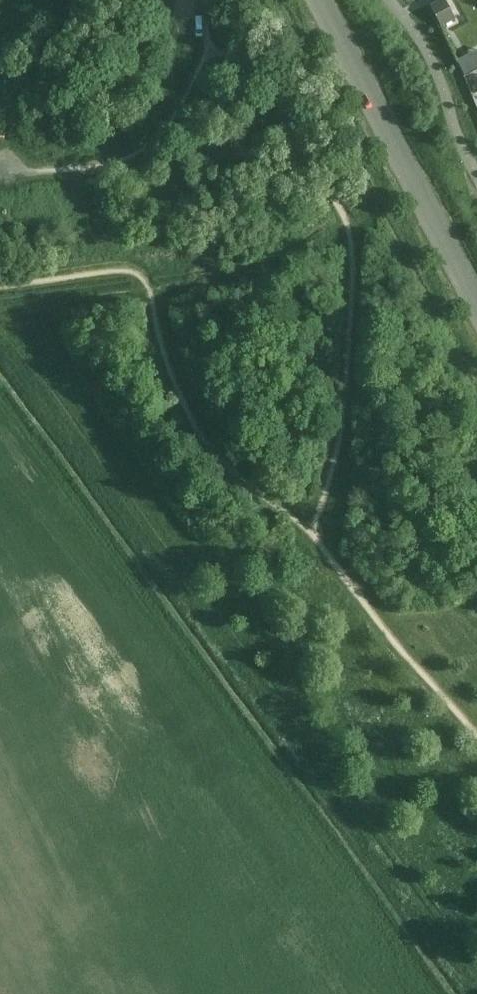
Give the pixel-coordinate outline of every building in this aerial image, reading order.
[(444,0),(435,0),(427,4),(439,28),(455,20),(444,0)] [(476,67),(471,57),(460,63),(466,73),(476,67)]
